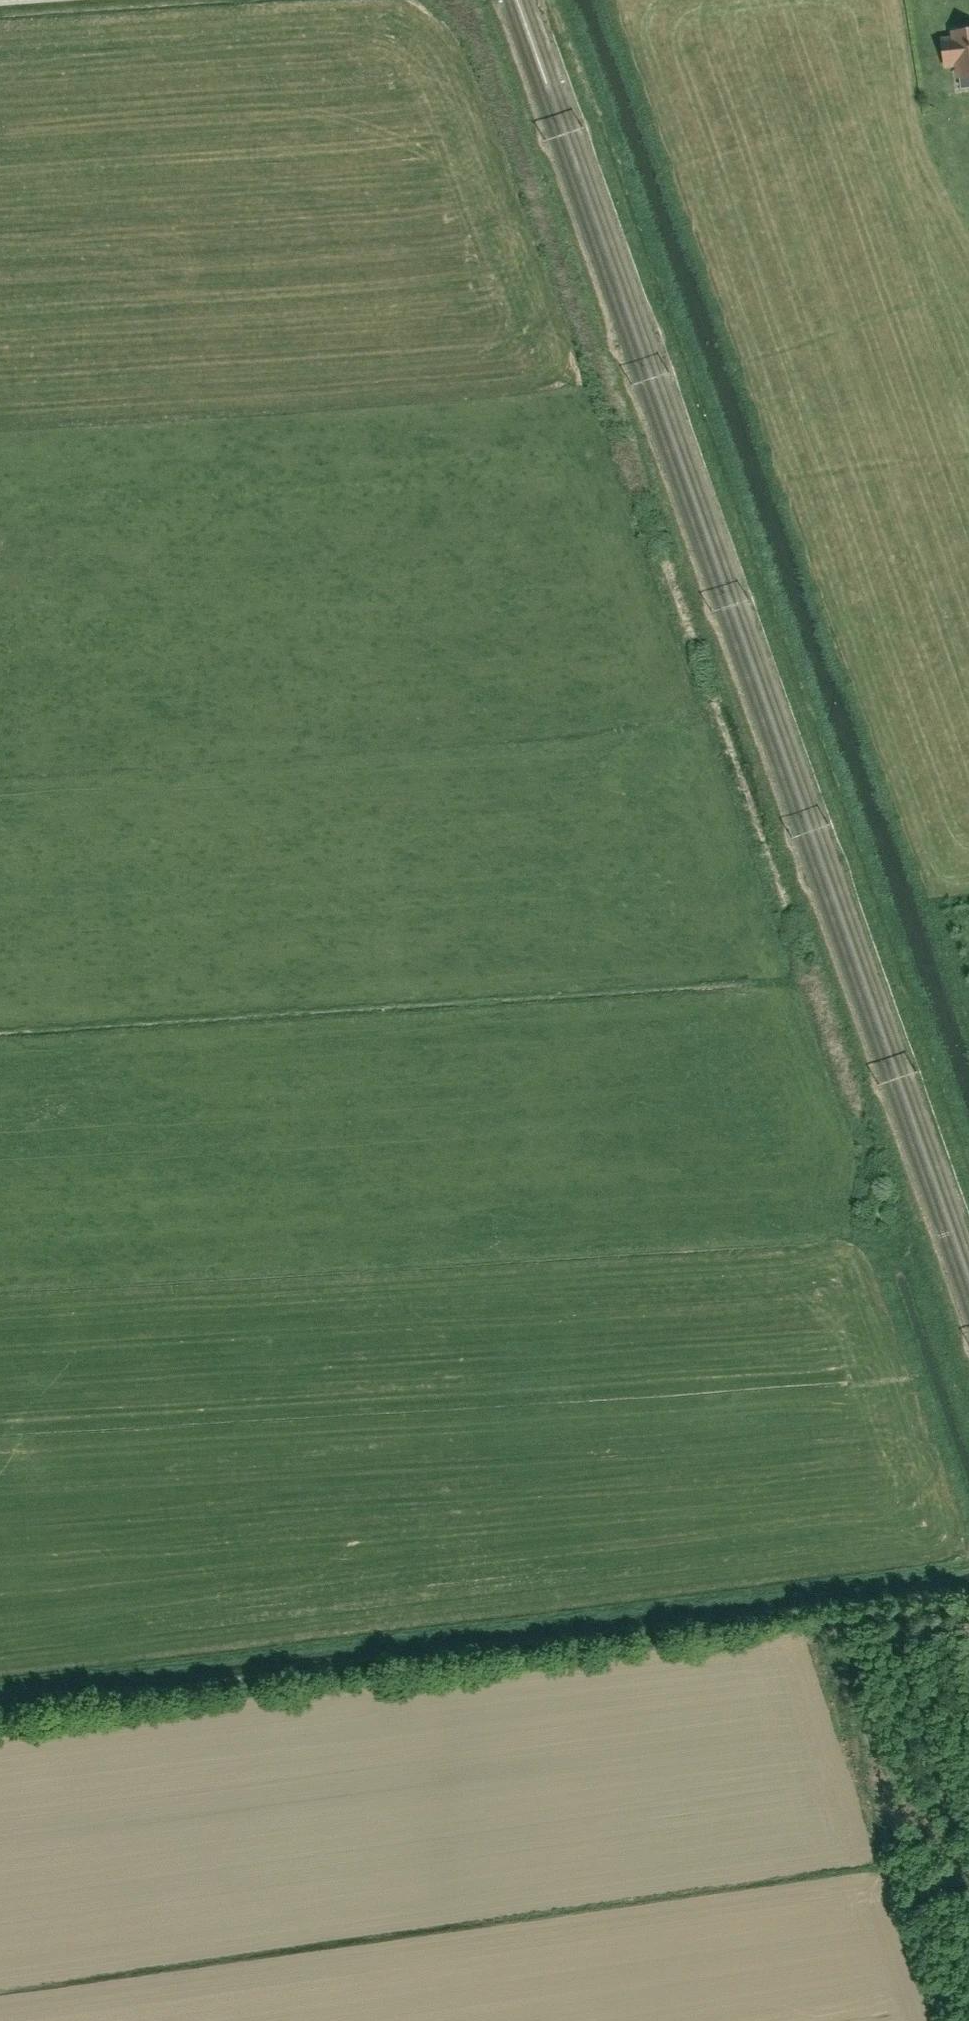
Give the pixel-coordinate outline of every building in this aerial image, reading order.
[(958,28),(959,32),(954,33),(954,40),(941,41),(945,67),(957,65),(959,78),(968,77),(968,27),(958,28)]
